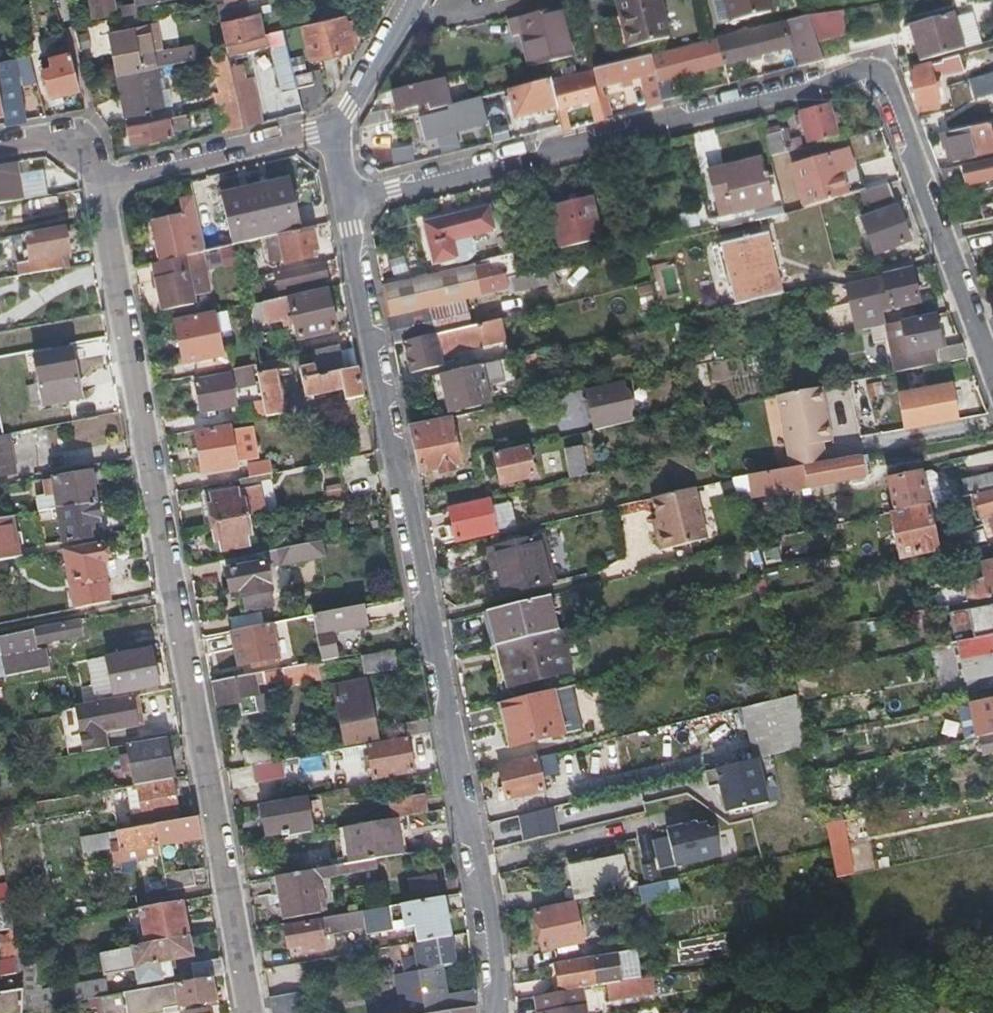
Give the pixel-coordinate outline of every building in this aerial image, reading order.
[(109,0),(92,0),(95,16),(111,14),(109,0)] [(117,0),(109,0),(111,14),(118,13),(117,0)] [(266,32),(262,13),(240,18),(236,0),(234,0),(216,3),(222,29),(225,40),(266,32)] [(625,23),(631,47),(669,38),(661,0),(620,0),(625,23)] [(734,23),(773,13),(770,0),(728,0),(734,23)] [(214,31),(222,29),(216,3),(208,5),(214,31)] [(515,37),(520,36),(525,35),(532,66),(574,57),(563,9),(512,20),(515,37)] [(845,12),(814,16),(821,44),(850,37),(845,12)] [(958,13),(939,19),(919,24),(925,42),(920,43),(925,61),(969,50),(960,19),(958,13)] [(977,15),(960,19),(969,50),(986,45),(977,15)] [(350,52),(350,49),(349,47),(356,45),(351,24),(345,25),(343,16),(303,24),(311,61),(336,55),(350,52)] [(719,39),(725,64),(752,57),(763,54),(793,47),(798,68),(826,61),(821,44),(814,16),(719,39)] [(915,26),(920,43),(925,42),(919,24),(915,26)] [(110,35),(119,76),(156,68),(162,66),(153,25),(110,35)] [(304,49),(299,25),(283,29),(289,52),(304,49)] [(77,37),(84,58),(109,51),(103,29),(77,37)] [(284,89),(297,87),(294,75),(289,52),(283,29),(266,32),(271,45),(278,68),(284,89)] [(676,77),(725,64),(719,39),(669,52),(676,77)] [(40,45),(30,47),(32,56),(43,54),(40,45)] [(35,79),(36,84),(40,98),(59,93),(60,96),(80,90),(69,48),(43,54),(32,56),(28,56),(35,79)] [(218,104),(238,100),(237,93),(232,72),(228,52),(219,53),(221,63),(214,65),(220,90),(215,91),(218,104)] [(667,79),(676,77),(669,52),(657,55),(664,80),(667,79)] [(337,59),(336,55),(311,61),(312,65),(337,59)] [(24,119),(15,75),(20,74),(22,82),(35,79),(28,56),(0,62),(0,95),(3,109),(6,126),(25,123),(24,119)] [(595,70),(599,87),(656,73),(651,56),(595,70)] [(936,89),(940,88),(944,88),(943,83),(954,74),(952,66),(914,73),(921,110),(939,107),(936,89)] [(156,68),(119,76),(127,111),(164,103),(156,68)] [(607,120),(599,87),(595,70),(550,81),(557,107),(561,127),(563,131),(567,130),(563,107),(590,101),(596,123),(607,120)] [(294,75),(297,87),(298,88),(314,84),(311,71),(294,75)] [(678,83),(676,77),(667,79),(669,85),(670,85),(671,85),(678,83)] [(975,81),(979,100),(992,97),(992,77),(975,81)] [(658,82),(659,87),(663,101),(674,98),(671,85),(670,85),(669,85),(667,79),(664,80),(658,82)] [(387,107),(391,106),(395,105),(397,112),(427,104),(429,111),(452,105),(445,80),(381,96),(375,105),(386,102),(387,107)] [(514,119),(557,107),(550,81),(507,92),(514,119)] [(663,101),(659,87),(645,90),(650,110),(664,107),(663,101)] [(237,93),(238,100),(242,114),(252,112),(247,91),(237,93)] [(452,133),(486,124),(480,99),(472,101),(474,106),(418,120),(423,139),(438,136),(442,152),(456,149),(452,133)] [(238,100),(218,104),(225,130),(244,125),(242,114),(238,100)] [(361,128),(374,125),(386,122),(382,108),(371,111),(361,125),(361,128)] [(840,136),(836,122),(833,108),(799,116),(805,144),(840,136)] [(127,127),(129,136),(131,145),(171,135),(170,129),(186,126),(184,112),(167,115),(166,118),(127,127)] [(944,142),(945,148),(949,147),(954,161),(992,152),(992,134),(990,124),(942,136),(944,142)] [(772,157),(779,155),(786,153),(780,130),(766,134),(772,157)] [(794,164),(806,206),(850,195),(843,170),(855,167),(850,150),(794,164)] [(774,201),(768,181),(762,160),(711,173),(723,215),(774,201)] [(983,162),(988,181),(992,180),(992,160),(983,162)] [(987,181),(988,181),(983,162),(942,170),(946,181),(951,180),(950,176),(961,174),(962,178),(964,186),(981,183),(987,181)] [(843,170),(850,195),(859,193),(862,192),(855,167),(843,170)] [(8,171),(7,168),(0,170),(0,203),(18,200),(18,197),(13,198),(11,189),(21,187),(18,172),(9,174),(8,171)] [(74,177),(62,179),(50,181),(33,185),(34,188),(25,191),(26,199),(79,190),(77,180),(74,177)] [(290,177),(222,195),(233,245),(240,244),(277,235),(302,229),(290,177)] [(981,183),(983,191),(990,189),(988,181),(987,181),(981,183)] [(859,193),(861,201),(864,208),(895,200),(891,185),(862,192),(859,193)] [(602,237),(596,216),(591,195),(553,205),(563,247),(602,237)] [(202,253),(207,251),(194,201),(193,198),(180,201),(184,214),(153,222),(162,262),(195,254),(202,253)] [(867,255),(890,249),(913,243),(903,208),(857,220),(867,255)] [(499,251),(494,231),(490,210),(422,225),(432,266),(457,261),(476,257),(499,251)] [(316,252),(310,227),(302,229),(277,235),(285,266),(310,261),(309,258),(314,257),(313,252),(316,252)] [(70,256),(67,242),(64,228),(25,235),(31,263),(18,266),(20,278),(69,270),(67,257),(70,256)] [(784,293),(776,263),(768,233),(726,244),(741,303),(784,293)] [(20,234),(9,236),(13,260),(24,259),(20,234)] [(232,262),(243,259),(240,244),(233,245),(228,246),(232,262)] [(202,253),(195,254),(162,262),(153,264),(164,311),(195,305),(193,296),(210,293),(202,253)] [(477,260),(476,257),(457,261),(459,270),(475,266),(477,260)] [(488,268),(493,291),(509,288),(507,280),(516,278),(512,257),(485,260),(488,268)] [(314,282),(322,280),(330,278),(326,263),(277,275),(281,294),(315,287),(314,282)] [(248,279),(257,277),(266,275),(263,265),(246,270),(248,279)] [(474,271),(480,295),(493,291),(488,268),(474,271)] [(516,278),(517,285),(518,291),(557,282),(554,269),(516,278)] [(464,298),(480,295),(474,271),(384,292),(394,343),(403,341),(460,328),(470,326),(466,307),(464,298)] [(849,287),(853,305),(859,304),(866,331),(883,327),(880,315),(894,311),(901,309),(921,304),(912,272),(849,287)] [(510,293),(518,291),(517,285),(516,278),(507,280),(509,288),(510,293)] [(267,324),(281,320),(294,317),(299,337),(335,329),(325,287),(262,301),(266,316),(267,324)] [(464,298),(466,307),(495,300),(493,291),(480,295),(464,298)] [(252,314),(253,319),(266,316),(262,301),(249,303),(252,314)] [(249,303),(242,305),(235,307),(237,317),(252,314),(249,303)] [(903,316),(901,309),(894,311),(896,318),(903,316)] [(229,329),(227,321),(225,313),(214,316),(213,313),(179,321),(187,363),(154,370),(157,385),(226,370),(223,357),(218,331),(229,329)] [(916,370),(946,364),(937,320),(893,329),(896,341),(894,342),(897,359),(913,356),(916,370)] [(470,326),(460,328),(403,341),(410,373),(443,365),(441,356),(495,343),(490,321),(470,326)] [(280,353),(278,348),(277,343),(263,346),(265,356),(280,353)] [(317,352),(320,365),(322,375),(359,368),(355,350),(341,353),(339,347),(317,352)] [(44,408),(63,404),(82,400),(72,350),(33,358),(39,387),(44,408)] [(544,368),(542,361),(541,354),(520,358),(523,373),(544,368)] [(233,355),(223,357),(226,370),(236,368),(233,355)] [(897,359),(901,373),(916,370),(913,356),(897,359)] [(495,361),(499,383),(513,380),(508,358),(495,361)] [(447,396),(448,400),(451,412),(490,403),(486,386),(499,383),(495,361),(432,376),(436,392),(439,391),(445,389),(447,396)] [(258,364),(259,368),(260,372),(271,369),(269,362),(258,364)] [(695,367),(697,377),(700,388),(716,385),(711,363),(695,367)] [(322,375),(320,365),(302,369),(308,396),(343,389),(345,399),(364,395),(359,368),(322,375)] [(933,417),(951,413),(970,409),(962,369),(926,376),(933,417)] [(261,375),(266,401),(269,415),(271,415),(286,412),(278,372),(261,375)] [(883,394),(894,392),(904,390),(921,384),(919,375),(881,382),(883,394)] [(204,416),(218,412),(233,409),(226,377),(196,383),(204,416)] [(637,408),(634,394),(629,389),(627,381),(589,389),(597,430),(636,422),(634,414),(637,408)] [(28,411),(44,408),(39,387),(24,390),(28,411)] [(778,398),(792,469),(826,463),(823,445),(832,443),(828,424),(824,408),(820,389),(778,398)] [(269,415),(266,401),(238,407),(242,421),(269,415)] [(438,465),(439,469),(440,473),(454,470),(452,462),(462,460),(452,416),(410,424),(419,469),(438,465)] [(234,432),(233,427),(197,434),(206,472),(241,465),(240,459),(260,455),(254,428),(234,432)] [(16,471),(8,435),(0,436),(0,474),(16,471)] [(586,463),(590,462),(594,461),(590,442),(566,448),(573,478),(589,475),(586,463)] [(502,484),(519,480),(536,476),(528,446),(495,454),(502,484)] [(753,497),(809,487),(865,476),(862,456),(826,463),(792,469),(749,477),(751,485),(753,497)] [(274,474),(272,469),(271,464),(252,468),(254,478),(268,474),(274,474)] [(933,472),(922,475),(928,506),(933,504),(943,502),(937,475),(933,472)] [(967,497),(992,492),(992,472),(963,478),(967,497)] [(59,512),(98,505),(92,473),(54,479),(54,482),(47,484),(49,495),(37,497),(40,515),(59,512)] [(896,512),(928,506),(922,475),(922,473),(888,480),(896,512)] [(270,483),(268,474),(254,478),(256,486),(270,483)] [(735,479),(737,488),(751,485),(749,477),(735,479)] [(242,480),(243,484),(244,489),(256,486),(254,478),(242,480)] [(209,504),(214,527),(249,519),(250,519),(246,497),(240,498),(239,489),(214,495),(216,503),(209,504)] [(710,539),(696,489),(656,499),(661,520),(664,531),(658,533),(663,550),(710,539)] [(973,512),(975,522),(985,519),(986,524),(992,523),(991,517),(992,517),(992,492),(967,497),(947,502),(950,514),(962,511),(961,506),(971,503),(973,512)] [(448,506),(452,522),(456,538),(495,530),(488,497),(448,506)] [(494,504),(498,527),(515,524),(511,501),(494,504)] [(101,525),(98,505),(59,512),(60,521),(62,529),(65,545),(90,541),(90,539),(101,536),(99,526),(101,525)] [(937,551),(928,506),(896,512),(889,514),(900,559),(937,551)] [(40,515),(42,524),(60,521),(59,512),(40,515)] [(249,519),(214,527),(218,542),(224,541),(226,550),(249,546),(246,536),(252,535),(250,524),(249,519)] [(21,561),(13,520),(0,522),(0,564),(21,561)] [(661,520),(655,521),(658,533),(664,531),(661,520)] [(270,551),(281,549),(291,547),(289,534),(267,539),(270,551)] [(488,571),(493,570),(498,568),(504,593),(548,584),(538,538),(484,550),(488,571)] [(291,547),(281,549),(283,563),(325,555),(322,540),(291,547)] [(102,567),(104,567),(106,566),(101,548),(64,555),(75,611),(109,604),(102,567)] [(269,566),(283,563),(281,549),(270,551),(266,552),(268,562),(269,566)] [(230,570),(268,562),(266,552),(228,560),(230,570)] [(244,589),(246,600),(248,610),(275,605),(272,590),(274,590),(269,566),(268,562),(230,570),(234,591),(244,589)] [(992,599),(992,562),(982,564),(984,571),(978,572),(980,579),(985,578),(987,585),(989,593),(990,600),(992,599)] [(977,602),(976,597),(975,591),(960,594),(962,605),(977,602)] [(557,632),(548,596),(490,610),(499,646),(557,632)] [(314,615),(317,626),(318,634),(323,660),(340,657),(335,633),(367,626),(363,605),(314,615)] [(992,605),(948,614),(951,627),(945,629),(948,645),(957,643),(969,640),(990,636),(992,635),(992,605)] [(233,620),(236,631),(264,625),(262,614),(233,620)] [(311,627),(317,626),(314,615),(264,625),(236,631),(233,632),(240,666),(255,662),(257,668),(281,663),(274,631),(284,629),(285,633),(311,627)] [(1,654),(29,648),(47,644),(61,641),(83,637),(80,621),(0,637),(0,648),(1,651),(1,654)] [(561,631),(557,632),(499,646),(492,648),(499,674),(506,673),(509,686),(570,671),(561,631)] [(141,650),(139,642),(138,634),(104,640),(107,657),(141,650)] [(975,688),(984,687),(982,677),(992,675),(992,650),(990,636),(969,640),(957,643),(967,690),(975,688)] [(63,653),(61,641),(47,644),(49,656),(63,653)] [(3,663),(31,657),(29,648),(1,654),(3,663)] [(393,667),(391,659),(389,651),(357,657),(360,674),(393,667)] [(162,681),(161,682),(159,682),(153,652),(109,661),(115,695),(163,687),(162,681)] [(31,657),(3,663),(6,678),(34,673),(31,657)] [(239,705),(240,711),(242,716),(261,712),(256,685),(288,678),(285,668),(214,681),(220,709),(239,705)] [(593,692),(591,680),(568,686),(571,697),(593,692)] [(295,693),(295,687),(293,682),(284,684),(286,695),(295,693)] [(346,744),(360,741),(374,738),(361,683),(334,688),(346,744)] [(502,701),(507,723),(512,745),(561,734),(550,690),(502,701)] [(796,693),(741,706),(753,758),(808,745),(796,693)] [(106,732),(121,729),(136,727),(131,699),(72,709),(81,756),(109,750),(106,732)] [(992,738),(992,700),(968,705),(976,741),(982,740),(992,738)] [(976,741),(968,705),(951,708),(959,745),(976,741)] [(401,738),(407,737),(430,733),(428,721),(399,727),(401,738)] [(415,772),(407,737),(401,738),(343,748),(345,759),(362,756),(365,770),(371,769),(372,778),(415,772)] [(982,740),(985,757),(992,756),(992,738),(982,740)] [(132,772),(135,787),(172,780),(173,780),(165,741),(127,747),(129,755),(121,757),(124,774),(132,772)] [(272,761),(271,754),(269,747),(243,752),(246,766),(272,761)] [(510,805),(525,802),(541,798),(540,793),(545,792),(537,759),(501,768),(510,805)] [(759,759),(717,768),(726,810),(769,801),(759,759)] [(848,770),(826,775),(832,801),(854,797),(848,770)] [(567,806),(570,805),(602,798),(597,776),(562,784),(567,806)] [(135,822),(137,830),(181,822),(172,780),(135,787),(102,793),(105,805),(137,798),(135,792),(141,792),(146,820),(135,822)] [(428,813),(426,805),(425,797),(399,801),(402,817),(428,813)] [(570,805),(570,807),(570,808),(531,817),(540,859),(580,849),(574,820),(609,811),(606,797),(602,798),(570,805)] [(301,798),(282,802),(263,805),(267,834),(289,830),(290,836),(308,833),(301,798)] [(392,802),(395,818),(396,818),(402,817),(399,801),(392,802)] [(402,855),(396,818),(395,818),(346,827),(352,863),(384,858),(402,855)] [(181,822),(137,830),(83,840),(86,856),(121,850),(124,863),(145,859),(143,851),(160,848),(161,855),(167,854),(165,846),(200,840),(196,819),(181,822)] [(658,869),(720,857),(712,819),(650,831),(658,869)] [(831,850),(834,866),(837,881),(852,878),(841,827),(826,830),(831,850)] [(332,851),(299,857),(302,872),(335,866),(332,851)] [(275,877),(302,872),(299,857),(298,854),(271,858),(275,877)] [(593,862),(593,860),(592,857),(581,860),(582,862),(573,864),(580,901),(627,891),(620,858),(593,862)] [(385,865),(384,858),(352,863),(335,866),(302,872),(275,877),(271,881),(273,896),(278,898),(281,919),(321,912),(319,901),(318,894),(323,893),(321,886),(316,886),(315,878),(385,865)] [(171,859),(163,861),(165,874),(174,873),(171,859)] [(195,888),(194,880),(192,873),(166,878),(169,893),(195,888)] [(641,888),(643,896),(644,904),(681,896),(678,881),(641,888)] [(416,942),(451,936),(453,936),(446,897),(364,910),(366,923),(368,935),(413,927),(416,942)] [(148,947),(188,939),(187,935),(189,932),(187,922),(184,921),(181,904),(141,911),(148,947)] [(583,942),(579,923),(575,905),(535,913),(543,951),(583,942)] [(288,947),(294,946),(300,945),(302,954),(324,950),(321,935),(332,933),(332,930),(366,923),(364,910),(318,918),(318,922),(284,928),(288,947)] [(3,964),(14,963),(20,962),(16,931),(0,934),(0,944),(3,964)] [(456,965),(451,936),(416,942),(421,971),(442,968),(456,965)] [(605,952),(618,949),(631,946),(628,936),(602,941),(605,952)] [(191,959),(188,939),(148,947),(99,956),(104,977),(134,971),(137,986),(171,979),(168,963),(191,959)] [(621,983),(616,953),(554,964),(557,975),(560,993),(581,990),(606,986),(621,983)] [(192,967),(195,982),(209,980),(225,977),(222,961),(192,967)] [(3,964),(0,965),(0,979),(16,975),(14,963),(3,964)] [(25,1011),(25,1012),(28,1012),(73,1005),(108,998),(105,985),(40,996),(39,988),(87,980),(84,964),(36,974),(35,968),(21,971),(24,993),(25,1009),(25,1011)] [(557,975),(554,964),(548,965),(553,994),(560,993),(557,975)] [(476,1009),(474,992),(448,996),(442,968),(421,971),(398,976),(404,1012),(449,1012),(476,1009)] [(104,977),(87,980),(39,988),(40,996),(105,985),(104,977)] [(654,978),(621,983),(606,986),(610,1002),(657,995),(654,978)] [(163,1011),(214,1001),(209,980),(195,982),(108,998),(73,1005),(75,1011),(84,1009),(85,1012),(164,1012),(163,1011)] [(581,990),(560,993),(553,994),(536,997),(538,1012),(585,1012),(581,990)] [(269,998),(272,1011),(303,1005),(300,992),(269,998)] [(25,1009),(24,993),(0,997),(0,1012),(25,1009)] [(272,1012),(305,1012),(303,1005),(272,1011),(272,1012)]
